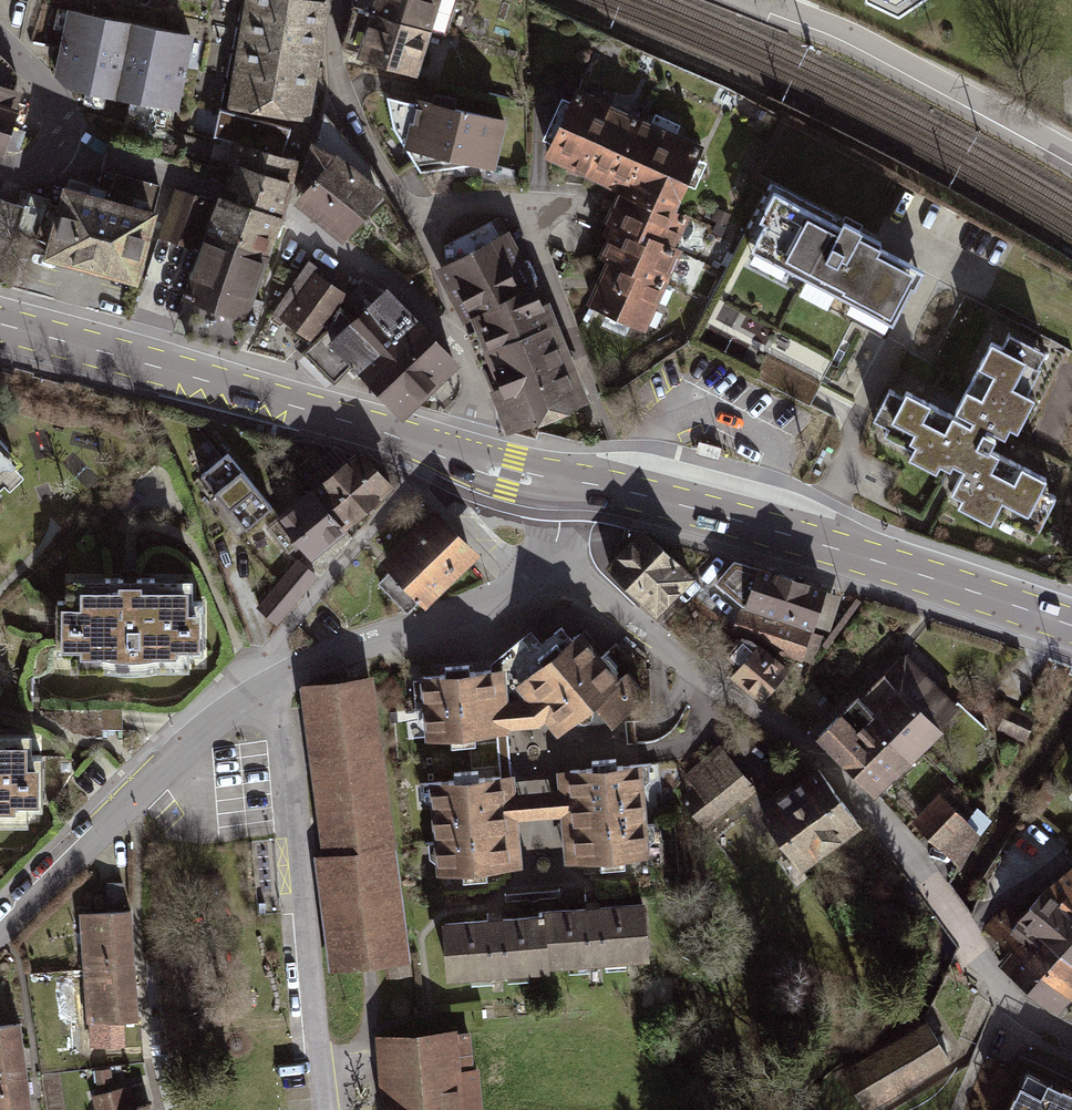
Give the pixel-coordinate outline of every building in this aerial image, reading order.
[(243,9),(320,22),(324,0),(245,0),(243,9)] [(353,4),(426,26),(434,0),(354,0),(353,4)] [(426,26),(353,4),(345,51),(412,71),(426,26)] [(191,34),(64,8),(52,72),(62,85),(176,109),(191,34)] [(320,22),(243,9),(238,42),(315,53),(320,22)] [(315,53),(238,42),(233,73),(310,85),(315,53)] [(13,87),(15,76),(0,59),(0,155),(2,156),(26,91),(13,87)] [(310,85),(233,73),(228,105),(305,117),(310,85)] [(638,116),(571,85),(539,155),(606,186),(638,116)] [(501,120),(410,97),(409,102),(382,94),(387,125),(399,148),(415,171),(470,163),(489,168),(501,120)] [(232,141),(278,155),(286,127),(214,107),(209,135),(232,141)] [(701,146),(638,116),(606,186),(616,190),(669,216),(701,146)] [(310,190),(300,201),(344,237),(380,194),(384,190),(360,158),(325,117),(301,183),(310,190)] [(232,141),(226,161),(288,180),(293,160),(278,155),(232,141)] [(288,180),(226,161),(217,190),(215,195),(278,215),(279,211),(288,180)] [(157,185),(102,169),(94,193),(150,208),(157,185)] [(920,257),(777,184),(748,240),(891,314),(920,257)] [(150,208),(94,193),(63,185),(58,203),(44,251),(42,258),(134,285),(158,209),(150,208)] [(211,200),(174,188),(158,237),(194,249),(200,232),(211,200)] [(669,216),(616,190),(600,223),(608,227),(667,256),(682,223),(669,216)] [(14,229),(44,251),(58,203),(24,192),(14,229)] [(215,195),(213,195),(211,200),(200,232),(264,253),(278,215),(215,195)] [(495,219),(445,244),(447,264),(473,317),(530,289),(495,219)] [(667,256),(608,227),(593,257),(603,261),(661,289),(674,260),(667,256)] [(264,253),(200,232),(168,329),(202,338),(231,346),(264,253)] [(661,289),(603,261),(584,305),(641,335),(661,289)] [(296,282),(274,314),(285,322),(286,320),(311,337),(343,292),(319,275),(321,272),(308,263),(295,281),(296,282)] [(297,274),(279,264),(276,269),(274,276),(292,284),(297,274)] [(306,350),(336,381),(352,364),(399,413),(409,404),(454,361),(386,291),(366,279),(339,306),(327,328),(306,350)] [(530,289),(473,317),(479,331),(470,335),(481,359),(489,356),(485,345),(550,319),(535,286),(530,289)] [(485,345),(489,356),(495,370),(529,358),(551,415),(583,400),(550,319),(485,345)] [(1048,350),(1001,325),(953,412),(972,422),(971,427),(887,384),(865,427),(907,448),(901,460),(936,477),(940,469),(949,473),(953,465),(960,469),(949,491),(963,499),(959,507),(991,523),(994,516),(1035,537),(1057,496),(1061,489),(989,449),(993,440),(984,435),(987,429),(1004,439),(1004,434),(1013,440),(1035,399),(1024,393),(1048,350)] [(529,358),(495,370),(502,389),(494,392),(509,431),(551,415),(529,358)] [(297,470),(314,490),(343,525),(388,488),(359,454),(354,458),(336,449),(320,458),(317,454),(297,470)] [(19,473),(0,452),(0,490),(19,473)] [(267,504),(224,453),(196,475),(239,527),(267,504)] [(280,519),(311,554),(343,525),(314,490),(280,519)] [(433,514),(385,563),(423,603),(472,555),(433,514)] [(643,530),(609,566),(656,612),(691,577),(643,530)] [(827,590),(829,586),(735,557),(715,580),(744,605),(732,627),(780,652),(800,661),(817,657),(823,634),(814,631),(816,625),(831,630),(843,595),(827,590)] [(315,575),(297,561),(278,585),(294,599),(315,575)] [(73,595),(49,596),(50,660),(201,657),(200,598),(185,599),(185,572),(73,574),(73,595)] [(294,599),(278,585),(259,607),(276,621),(294,599)] [(503,703),(522,701),(529,729),(535,729),(540,722),(553,738),(591,709),(609,727),(644,696),(623,672),(614,678),(576,631),(567,639),(557,627),(538,643),(526,630),(496,655),(484,665),(488,670),(500,669),(503,703)] [(759,641),(729,676),(760,703),(789,667),(759,641)] [(902,653),(853,697),(873,716),(867,722),(908,766),(941,731),(939,728),(957,709),(902,653)] [(529,729),(522,701),(503,703),(500,669),(488,670),(414,677),(420,743),(492,736),(502,735),(506,735),(505,730),(529,729)] [(406,933),(368,677),(305,684),(326,856),(318,857),(332,972),(363,969),(370,968),(376,967),(410,963),(409,955),(406,933)] [(853,697),(816,736),(876,797),(908,766),(885,742),(867,722),(873,716),(853,697)] [(1032,718),(1006,707),(996,731),(1022,742),(1032,718)] [(0,727),(0,807),(41,806),(39,752),(21,753),(20,727),(0,727)] [(502,735),(492,736),(496,778),(506,777),(502,735)] [(751,787),(717,748),(669,788),(700,830),(751,787)] [(552,789),(536,790),(540,816),(556,814),(560,864),(647,856),(638,764),(550,771),(552,789)] [(764,803),(747,815),(779,858),(795,879),(863,828),(864,827),(816,764),(764,803)] [(540,816),(536,790),(510,792),(509,777),(506,777),(496,778),(425,783),(432,876),(518,869),(514,817),(540,816)] [(934,794),(911,823),(922,834),(954,867),(980,832),(987,820),(975,810),(969,815),(949,798),(944,802),(934,794)] [(1042,890),(1071,918),(1071,868),(1069,865),(1042,890)] [(123,884),(108,885),(109,914),(124,914),(123,884)] [(1042,890),(1012,924),(1031,938),(1071,968),(1071,918),(1042,890)] [(642,906),(593,909),(542,913),(542,917),(546,969),(645,962),(642,906)] [(1016,917),(1004,906),(989,916),(1015,942),(1008,950),(1065,1003),(1071,993),(1071,968),(1031,938),(1012,924),(1016,917)] [(109,914),(83,915),(85,968),(134,966),(131,913),(124,914),(109,914)] [(1015,942),(989,916),(979,929),(1004,952),(992,966),(1020,991),(1053,1016),(1065,1003),(1008,950),(1015,942)] [(542,917),(494,920),(442,925),(446,981),(546,973),(546,969),(542,917)] [(136,1020),(134,966),(85,968),(87,1023),(136,1020)] [(925,1021),(843,1072),(864,1109),(870,1109),(949,1062),(925,1021)] [(0,1027),(0,1081),(26,1078),(19,1024),(0,1027)] [(375,1036),(382,1109),(483,1109),(481,1070),(473,1070),(471,1033),(458,1034),(458,1028),(382,1036),(375,1036)] [(1025,1068),(1006,1109),(1071,1109),(1071,1089),(1025,1068)] [(0,1081),(0,1109),(30,1109),(26,1078),(0,1081)] [(148,1105),(134,1108),(129,1089),(96,1098),(100,1109),(149,1109),(148,1105)]
